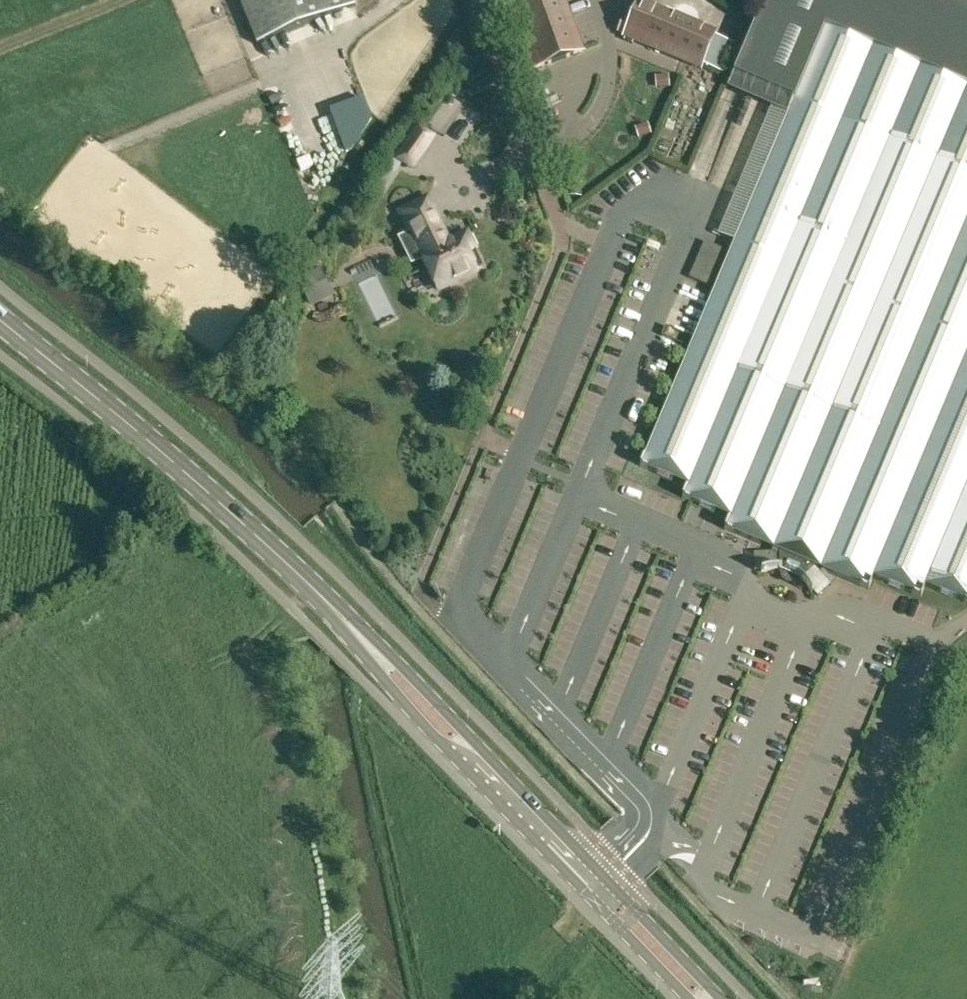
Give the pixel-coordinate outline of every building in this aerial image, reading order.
[(336,18),(355,10),(350,0),(233,0),(253,51),(292,36),(336,18)] [(536,68),(582,51),(564,0),(511,0),(536,68)] [(734,242),(707,307),(669,398),(665,406),(640,466),(688,486),(683,498),(730,517),(725,529),(779,552),(780,570),(789,575),(801,579),(814,567),(868,589),(873,577),(920,597),(925,586),(966,603),(966,8),(949,0),(765,0),(753,27),(733,75),(793,100),(734,242)] [(685,61),(701,68),(705,59),(716,33),(639,1),(624,36),(685,61)] [(412,264),(422,259),(437,290),(483,268),(467,235),(445,245),(434,224),(439,221),(428,198),(400,212),(410,233),(400,238),(412,264)] [(296,281),(309,307),(321,301),(316,291),(328,284),(320,268),(296,281)]
